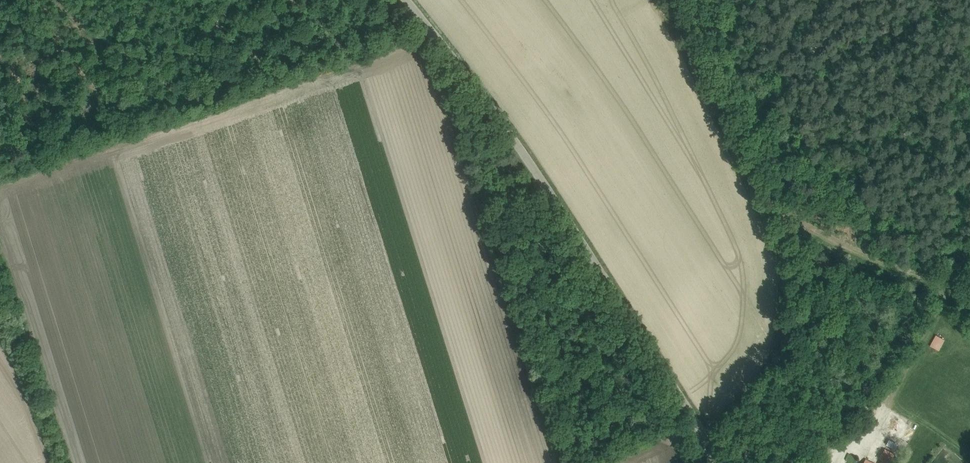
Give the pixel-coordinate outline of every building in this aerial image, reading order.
[(945,340),(944,340),(936,335),(930,345),(938,351),(945,340)] [(899,461),(883,452),(879,459),(882,460),(881,462),(868,455),(864,462),(897,462),(899,461)]
